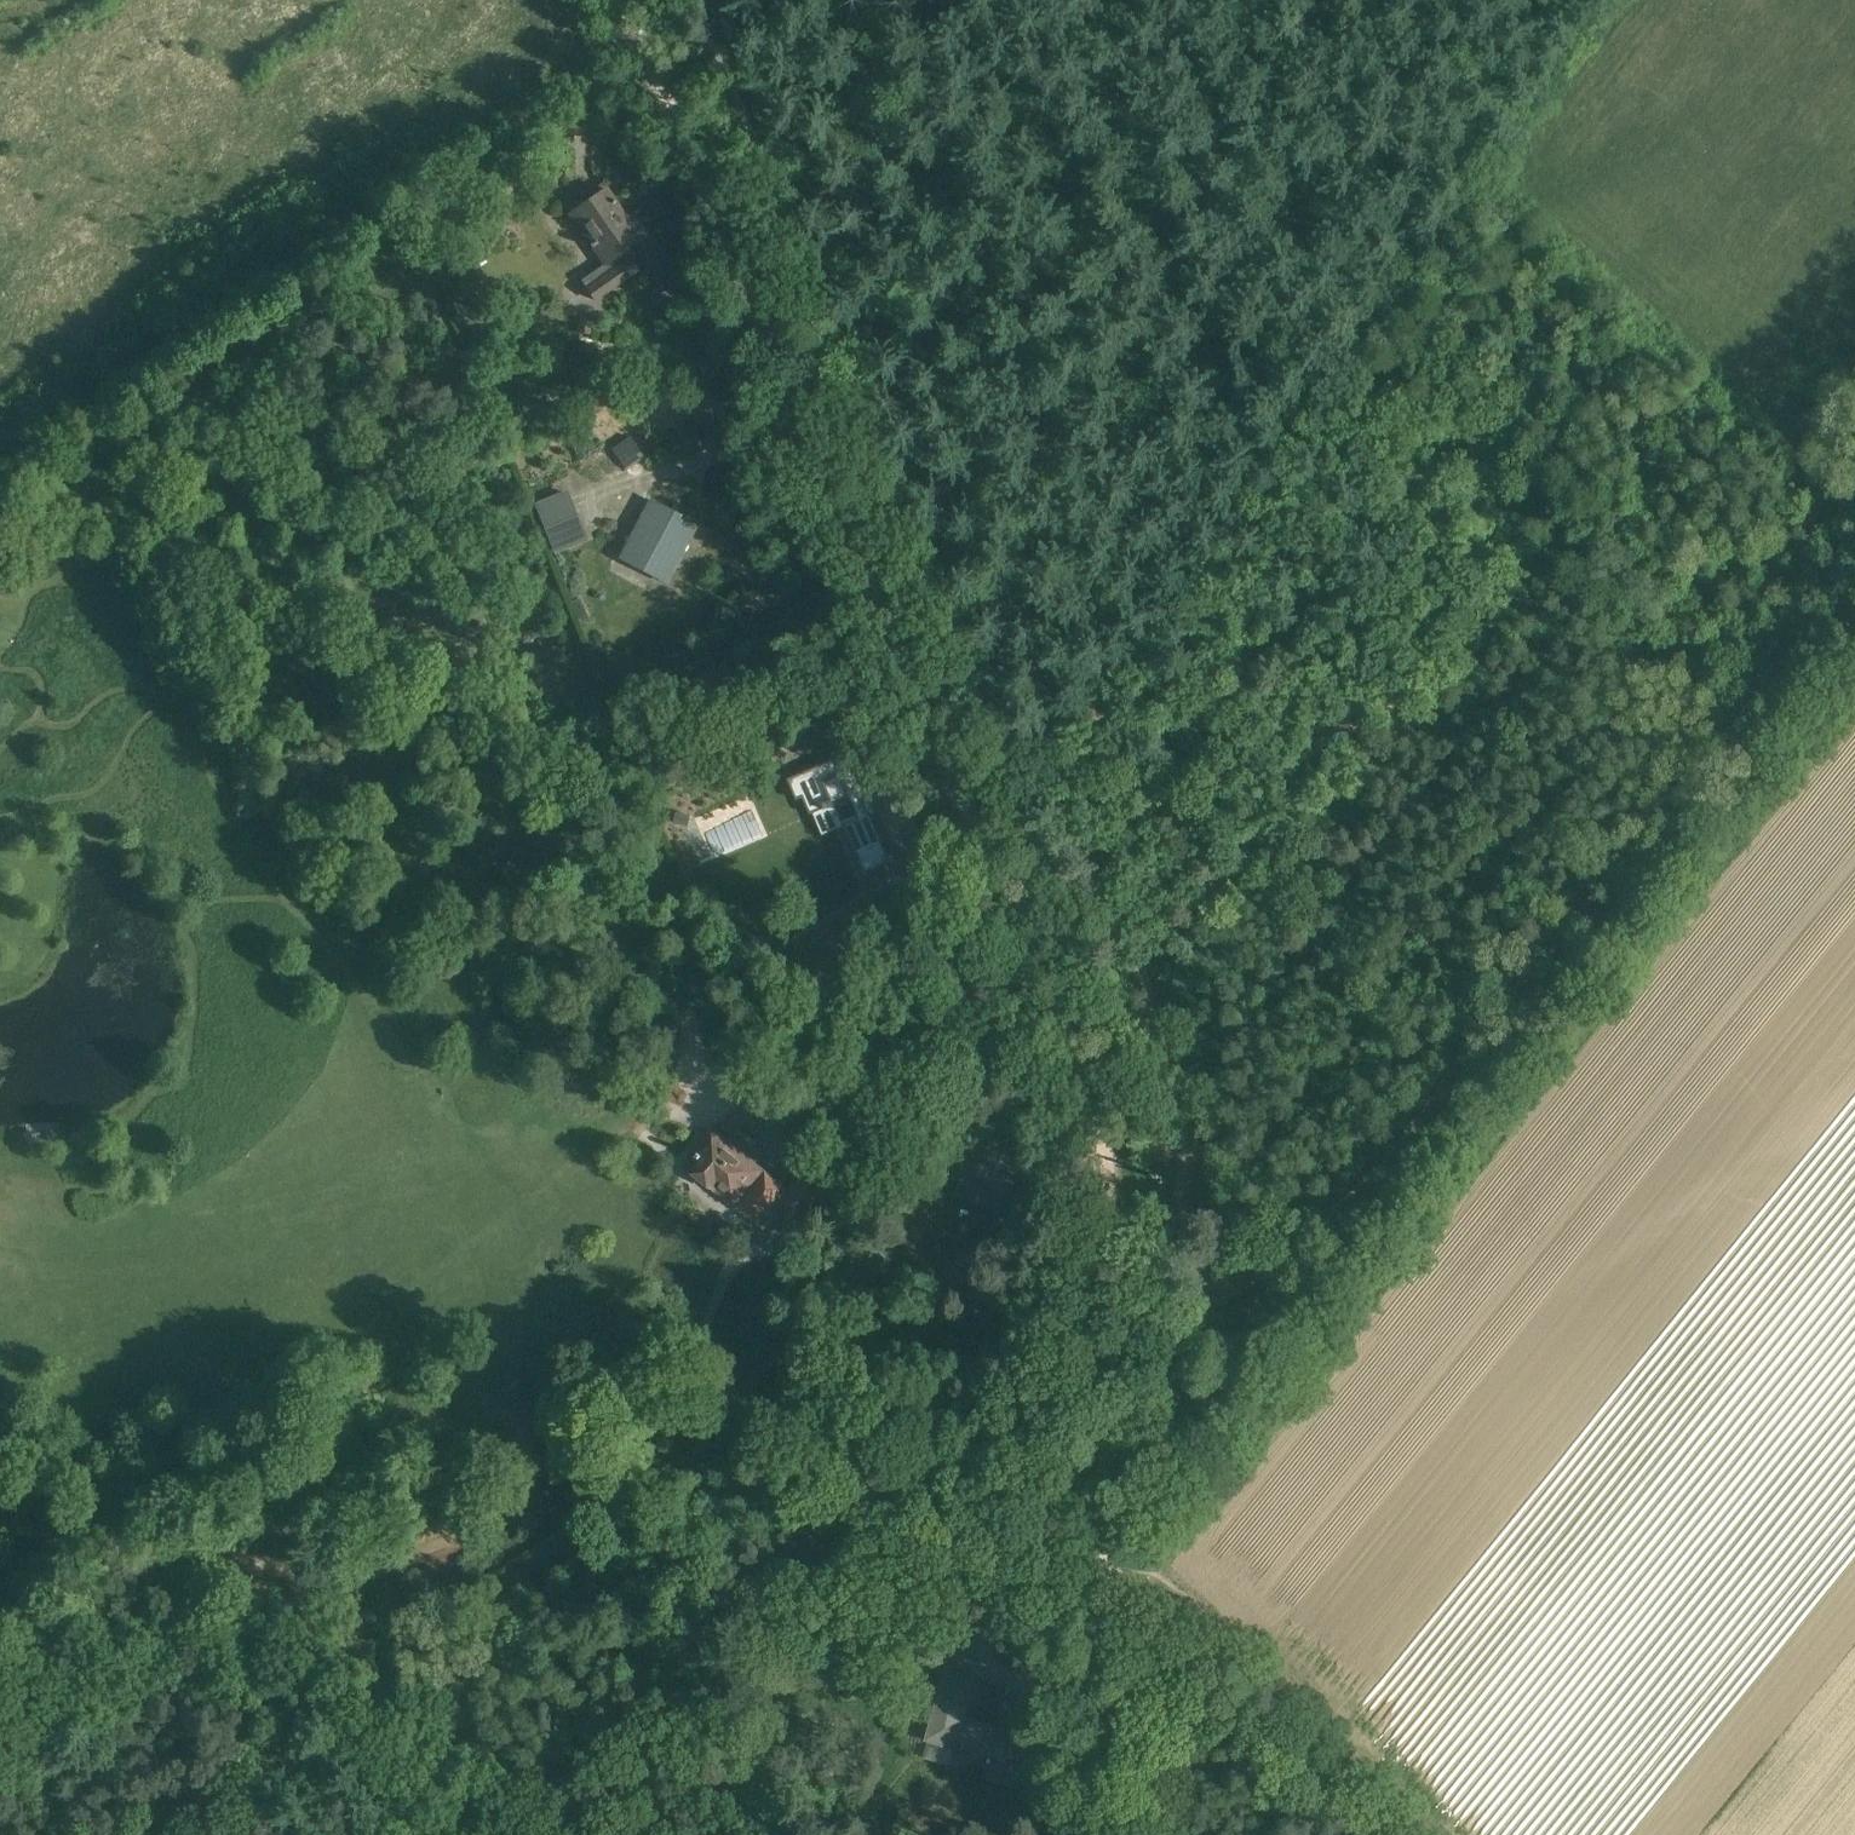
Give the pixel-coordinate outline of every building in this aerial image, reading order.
[(585,285),(627,256),(623,251),(640,239),(606,189),(571,214),(605,263),(582,281),(585,285)] [(627,256),(585,285),(595,301),(637,271),(627,256)] [(579,318),(576,332),(590,334),(593,321),(579,318)] [(553,552),(587,538),(567,491),(533,506),(553,552)] [(687,527),(667,516),(650,507),(622,557),(640,567),(652,544),(672,554),(687,527)] [(571,601),(578,618),(586,615),(578,597),(571,601)] [(891,865),(842,748),(789,766),(801,800),(807,797),(815,819),(836,811),(863,877),(891,865)] [(801,1220),(836,1179),(815,1162),(794,1187),(790,1193),(713,1131),(695,1153),(701,1157),(690,1170),(758,1223),(778,1200),(801,1220)] [(995,1172),(981,1205),(1020,1220),(1033,1188),(995,1172)] [(951,1652),(948,1663),(964,1667),(967,1656),(951,1652)] [(975,1679),(951,1672),(946,1671),(927,1740),(996,1758),(990,1778),(1019,1786),(1032,1737),(964,1718),(975,1679)]
